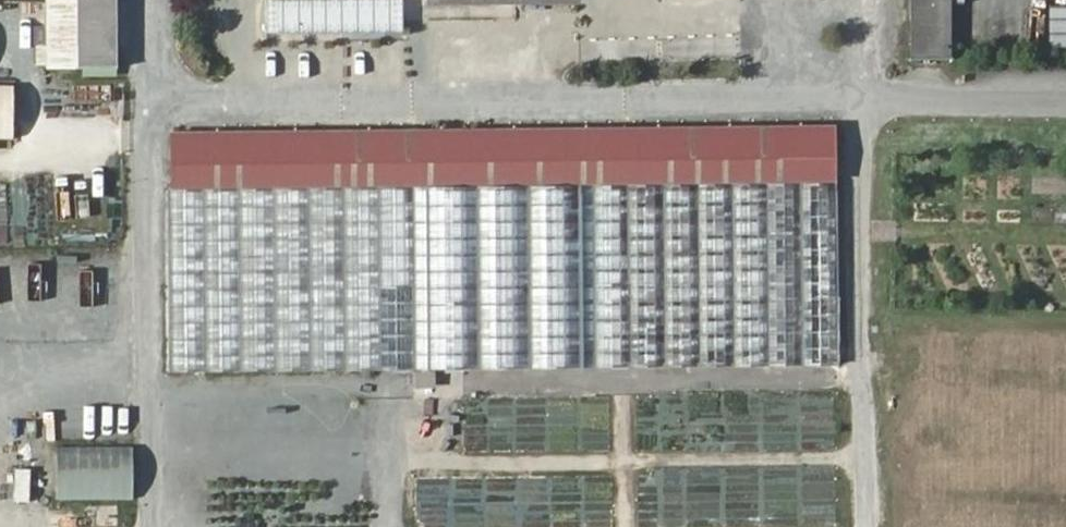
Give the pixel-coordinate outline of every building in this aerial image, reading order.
[(76,0),(57,0),(57,67),(76,67),(76,0)] [(76,67),(119,66),(117,0),(76,0),(76,67)] [(908,58),(947,58),(947,0),(909,0),(908,58)] [(1046,45),(1065,45),(1065,0),(1047,0),(1046,45)] [(0,87),(0,117),(12,117),(12,87),(0,87)] [(373,187),(400,187),(429,186),(442,186),(471,186),(482,186),(500,185),(510,185),(526,185),(537,185),(566,185),(578,185),(609,184),(636,184),(667,184),(677,183),(708,183),(718,183),(747,183),(760,182),(788,182),(800,182),(832,182),(832,181),(832,128),(173,134),(171,190),(175,190),(207,189),(216,189),(246,189),(257,189),(288,188),(300,188),(328,188),(340,188),(373,187)] [(789,343),(788,182),(760,182),(760,342),(789,343)] [(833,344),(832,182),(800,182),(803,342),(833,344)] [(711,344),(708,183),(677,183),(678,343),(711,344)] [(749,343),(747,183),(718,183),(720,344),(749,343)] [(609,344),(609,184),(578,185),(581,344),(609,344)] [(637,345),(636,184),(609,184),(609,344),(637,345)] [(668,345),(667,184),(636,184),(637,345),(668,345)] [(501,344),(500,185),(482,186),(484,346),(501,344)] [(528,344),(526,185),(510,185),(511,345),(528,344)] [(567,344),(566,185),(537,185),(538,344),(567,344)] [(429,186),(400,187),(401,346),(430,346),(429,186)] [(471,345),(471,186),(442,186),(442,346),(471,345)] [(373,345),(373,187),(340,188),(342,346),(373,345)] [(401,346),(400,187),(373,187),(373,345),(401,346)] [(289,348),(288,188),(257,189),(258,349),(289,348)] [(330,347),(328,188),(300,188),(302,348),(330,347)] [(208,349),(207,189),(175,190),(176,348),(208,349)] [(248,348),(246,189),(216,189),(218,348),(248,348)] [(132,447),(57,447),(57,499),(132,499),(132,447)]
